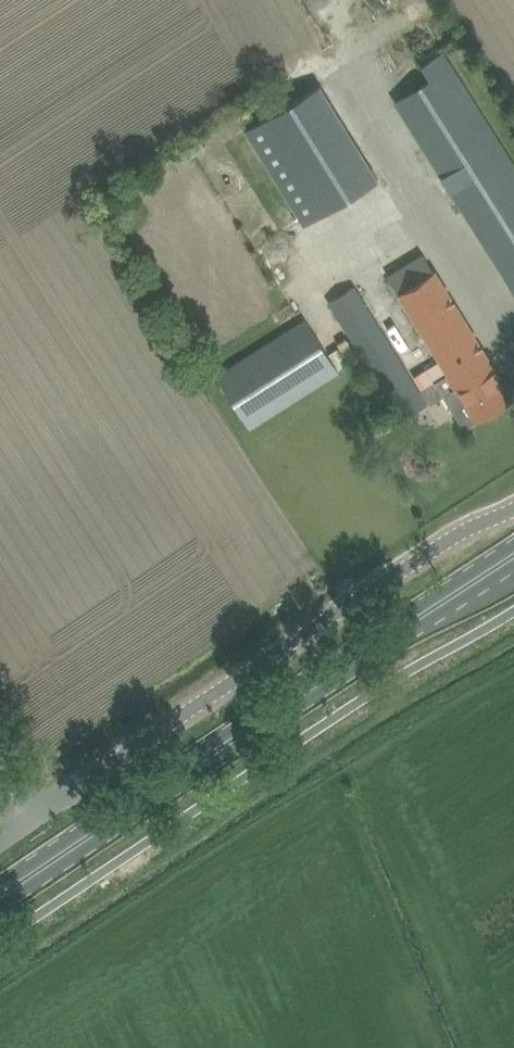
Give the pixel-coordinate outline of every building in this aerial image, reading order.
[(513,290),(513,159),(445,49),(421,64),(429,77),(395,98),(513,290)] [(246,127),(304,223),(379,177),(321,82),(246,127)] [(411,261),(385,277),(438,363),(417,376),(432,399),(443,392),(453,408),(464,425),(512,396),(501,377),(492,363),(423,253),(411,261)] [(356,283),(330,299),(402,417),(427,402),(428,401),(414,378),(356,283)] [(216,372),(250,427),(340,371),(306,316),(216,372)] [(375,385),(369,389),(375,400),(382,396),(375,385)] [(385,409),(377,414),(386,429),(394,424),(385,409)]
